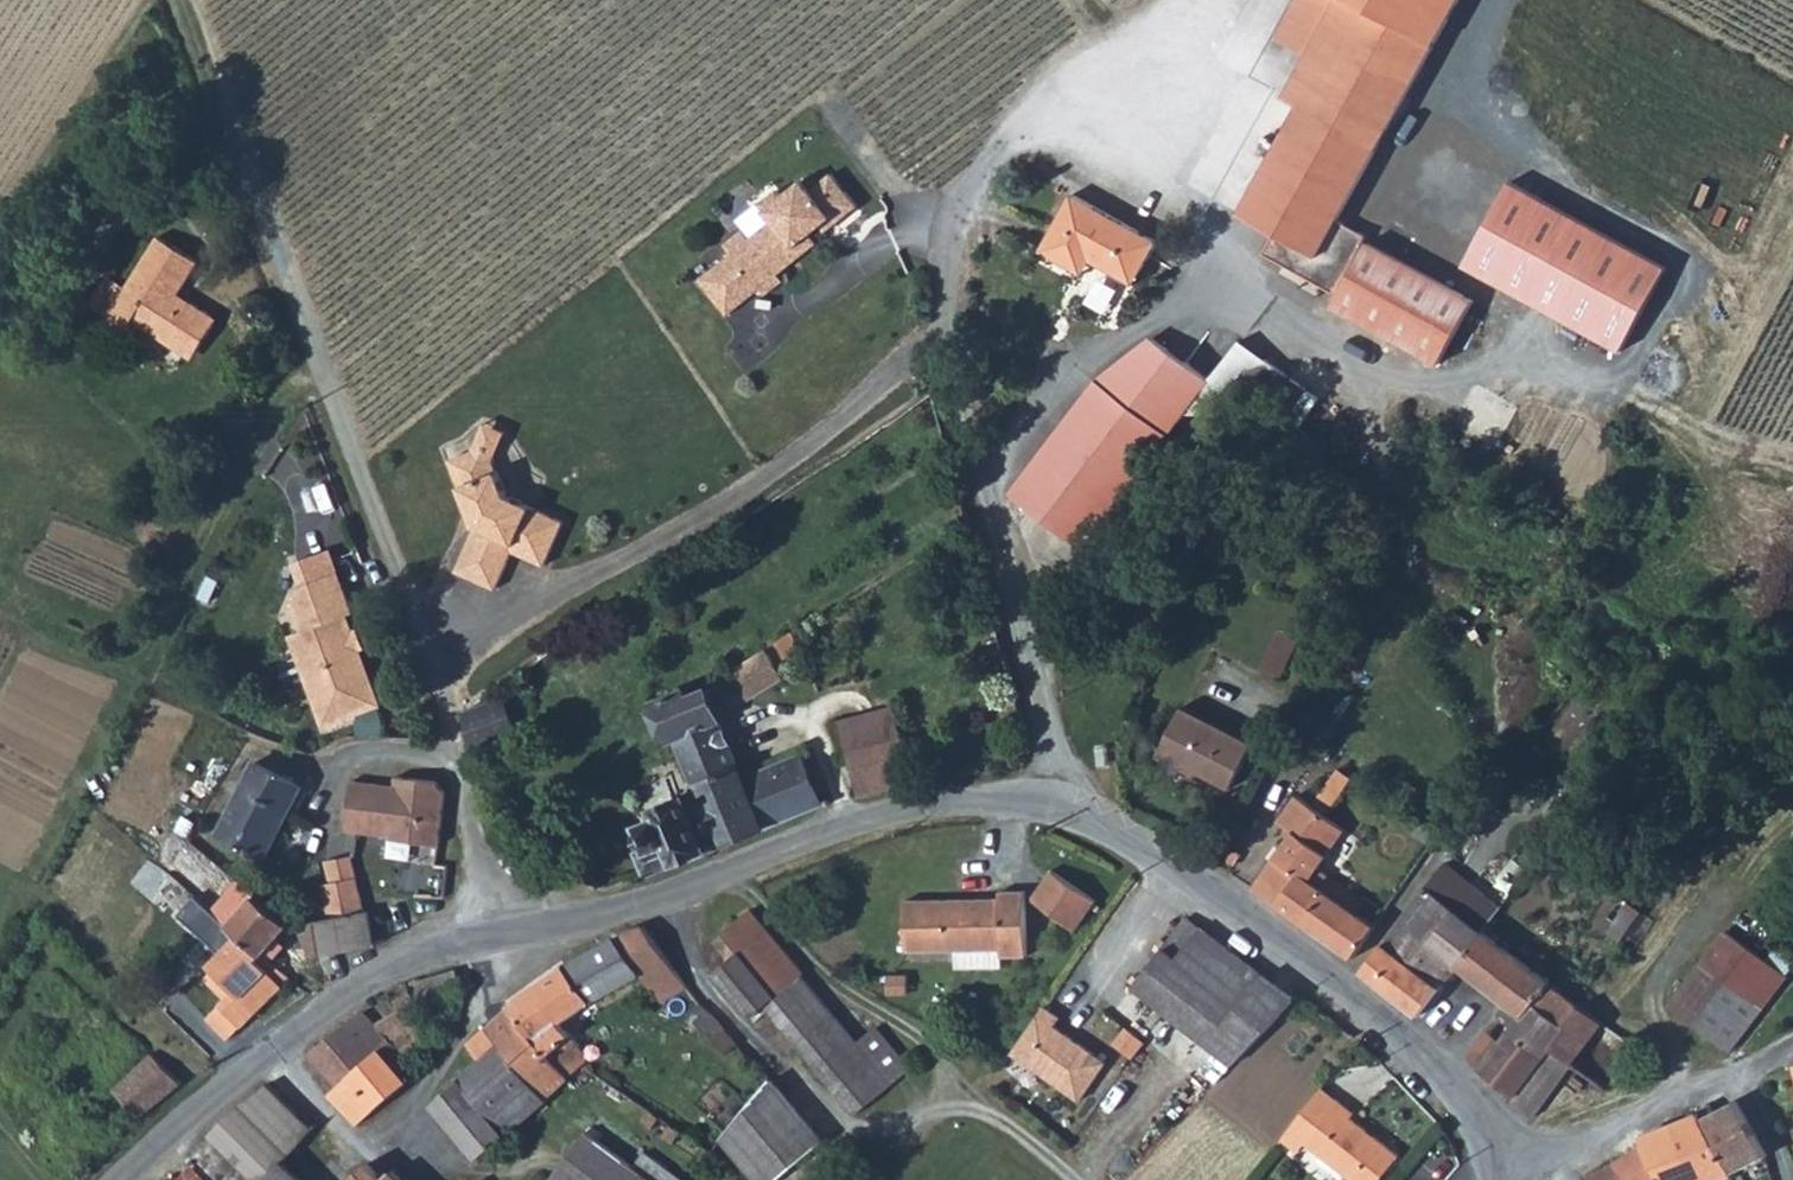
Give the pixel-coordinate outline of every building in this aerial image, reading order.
[(1273,31),(1310,51),(1286,93),(1304,103),(1244,211),(1319,252),(1458,0),(1291,0),(1273,31)] [(858,203),(832,171),(812,187),(803,177),(785,193),(780,186),(761,201),(775,217),(752,236),(745,227),(726,242),(733,250),(761,284),(768,292),(786,277),(780,271),(820,239),(813,231),(823,222),(832,215),(837,220),(858,203)] [(1664,268),(1513,184),(1470,262),(1620,346),(1664,268)] [(1047,247),(1080,265),(1088,251),(1099,257),(1132,275),(1139,261),(1150,267),(1165,239),(1079,190),(1047,247)] [(832,215),(823,222),(828,228),(837,220),(832,215)] [(1274,230),(1262,251),(1300,272),(1312,251),(1274,230)] [(151,304),(139,322),(185,351),(198,351),(213,325),(210,312),(178,293),(199,259),(164,236),(130,290),(151,304)] [(1473,297),(1369,243),(1338,302),(1435,360),(1473,297)] [(761,284),(733,250),(702,277),(730,311),(761,284)] [(1099,257),(1088,251),(1080,265),(1091,272),(1099,257)] [(1150,267),(1139,261),(1132,275),(1142,281),(1150,267)] [(151,304),(130,290),(114,280),(96,307),(134,330),(139,322),(151,304)] [(1012,488),(1082,543),(1188,406),(1213,373),(1158,331),(1099,379),(1012,488)] [(1213,373),(1188,406),(1253,399),(1267,382),(1294,401),(1309,382),(1243,333),(1213,373)] [(511,431),(492,420),(476,447),(483,445),(493,449),(496,458),(511,431)] [(476,447),(451,457),(476,524),(454,568),(493,587),(512,550),(543,565),(565,522),(509,495),(496,458),(493,449),(483,445),(476,447)] [(298,637),(331,728),(387,707),(366,651),(361,653),(354,637),(361,634),(352,609),(331,549),(296,559),(305,585),(295,606),(303,628),(306,634),(298,637)] [(1304,683),(1316,637),(1275,626),(1263,672),(1304,683)] [(788,655),(807,642),(802,628),(781,642),(788,655)] [(354,637),(361,653),(366,651),(373,649),(367,632),(361,634),(354,637)] [(781,659),(773,647),(736,670),(743,681),(781,659)] [(679,735),(696,781),(742,761),(711,685),(692,696),(686,687),(657,699),(672,737),(679,735)] [(507,692),(464,707),(476,743),(519,728),(507,692)] [(1582,696),(1548,716),(1565,746),(1599,727),(1582,696)] [(850,748),(907,733),(897,701),(842,717),(850,748)] [(1255,738),(1185,703),(1162,749),(1232,784),(1255,738)] [(854,761),(911,747),(907,733),(850,748),(854,761)] [(919,777),(911,747),(854,761),(862,792),(919,777)] [(747,774),(768,822),(823,799),(805,752),(747,774)] [(644,871),(768,822),(747,774),(742,761),(696,781),(702,796),(690,800),(688,795),(655,808),(658,814),(641,821),(649,844),(636,848),(644,871)] [(303,787),(258,764),(221,834),(265,858),(303,787)] [(438,840),(444,787),(435,776),(395,771),(394,781),(350,775),(344,825),(388,831),(388,834),(438,840)] [(1308,874),(1323,884),(1333,873),(1322,865),(1349,829),(1301,794),(1282,819),(1297,830),(1257,886),(1284,905),(1308,874)] [(322,880),(327,913),(362,906),(353,851),(327,856),(330,879),(322,880)] [(1091,889),(1052,862),(1034,887),(1035,899),(1068,922),(1091,889)] [(393,885),(434,890),(436,869),(395,865),(393,885)] [(1356,890),(1340,878),(1333,873),(1323,884),(1332,891),(1309,922),(1351,951),(1375,921),(1349,902),(1356,890)] [(1332,891),(1323,884),(1308,874),(1284,905),(1309,922),(1332,891)] [(1634,879),(1607,927),(1640,945),(1667,897),(1634,879)] [(214,913),(239,936),(261,956),(291,926),(241,882),(214,913)] [(1422,1011),(1463,963),(1490,927),(1430,883),(1365,969),(1422,1011)] [(1001,893),(907,896),(909,946),(961,945),(964,958),(1006,957),(1005,951),(1029,950),(1027,885),(1001,886),(1001,893)] [(860,1038),(804,972),(807,968),(751,905),(725,928),(741,948),(778,991),(767,1000),(859,1108),(893,1078),(860,1038)] [(367,907),(362,906),(327,913),(299,918),(300,921),(302,929),(306,937),(314,952),(370,941),(367,907)] [(1137,980),(1209,1039),(1239,1005),(1180,955),(1203,925),(1190,914),(1187,916),(1137,980)] [(645,921),(568,960),(593,998),(643,967),(667,999),(688,981),(645,921)] [(1787,971),(1769,956),(1727,924),(1668,1000),(1729,1045),(1787,971)] [(1180,955),(1239,1005),(1264,975),(1203,925),(1180,955)] [(1522,1010),(1512,1024),(1546,1051),(1584,1001),(1510,942),(1490,927),(1463,963),(1522,1010)] [(283,987),(258,960),(261,956),(239,936),(210,965),(237,994),(208,1020),(229,1041),(283,987)] [(1787,971),(1792,963),(1792,959),(1777,946),(1769,956),(1787,971)] [(741,948),(717,970),(753,1012),(767,1000),(778,991),(741,948)] [(258,960),(283,987),(289,981),(261,956),(258,960)] [(568,960),(511,1000),(567,1069),(570,1072),(584,1060),(593,1053),(563,1017),(593,998),(568,960)] [(1264,975),(1239,1005),(1209,1039),(1234,1061),(1294,998),(1264,975)] [(393,1058),(429,1043),(414,1001),(404,981),(402,978),(385,989),(394,1009),(375,1019),(364,1005),(304,1049),(335,1083),(380,1045),(393,1058)] [(511,1000),(485,1022),(500,1039),(524,1067),(542,1090),(567,1069),(511,1000)] [(1064,1012),(1048,1001),(1015,1047),(1083,1095),(1109,1056),(1058,1020),(1064,1012)] [(1584,1001),(1546,1051),(1540,1058),(1563,1077),(1575,1063),(1607,1087),(1641,1047),(1584,1001)] [(725,1053),(737,1041),(701,1002),(688,1013),(725,1053)] [(482,1056),(500,1039),(485,1022),(471,1035),(472,1043),(482,1056)] [(893,1078),(908,1065),(910,1061),(878,1022),(860,1038),(893,1078)] [(1540,1058),(1546,1051),(1512,1024),(1484,1063),(1516,1091),(1540,1058)] [(524,1067),(500,1039),(482,1056),(435,1099),(480,1152),(508,1129),(484,1100),(524,1067)] [(357,1121),(408,1075),(393,1058),(380,1045),(335,1083),(328,1090),(357,1121)] [(140,1118),(182,1086),(152,1053),(113,1089),(140,1118)] [(1534,1114),(1563,1077),(1540,1058),(1516,1091),(1513,1095),(1534,1114)] [(508,1129),(548,1097),(542,1090),(524,1067),(484,1100),(508,1129)] [(773,1076),(723,1137),(757,1179),(776,1179),(825,1137),(773,1076)] [(1331,1076),(1291,1127),(1308,1141),(1314,1133),(1372,1179),(1382,1179),(1408,1148),(1359,1108),(1364,1102),(1331,1076)] [(211,1132),(259,1179),(261,1179),(282,1157),(304,1135),(296,1131),(305,1117),(267,1079),(249,1093),(211,1132)] [(1696,1110),(1709,1134),(1745,1116),(1734,1099),(1712,1108),(1707,1100),(1693,1106),(1696,1110)] [(1709,1134),(1696,1110),(1671,1121),(1696,1179),(1707,1179),(1729,1171),(1709,1134)] [(1745,1116),(1709,1134),(1729,1171),(1769,1154),(1745,1116)] [(305,1117),(296,1131),(304,1135),(313,1125),(305,1117)] [(1646,1142),(1661,1179),(1696,1179),(1671,1121),(1642,1133),(1646,1142)] [(585,1127),(553,1169),(567,1179),(652,1179),(585,1127)] [(211,1132),(186,1156),(193,1163),(176,1179),(259,1179),(211,1132)] [(1619,1158),(1633,1179),(1661,1179),(1646,1142),(1619,1158)] [(282,1157),(261,1179),(306,1179),(282,1157)] [(384,1174),(367,1158),(345,1179),(378,1179),(384,1174)] [(1586,1178),(1587,1179),(1633,1179),(1619,1158),(1586,1178)] [(391,1166),(384,1174),(378,1179),(405,1179),(391,1166)]
